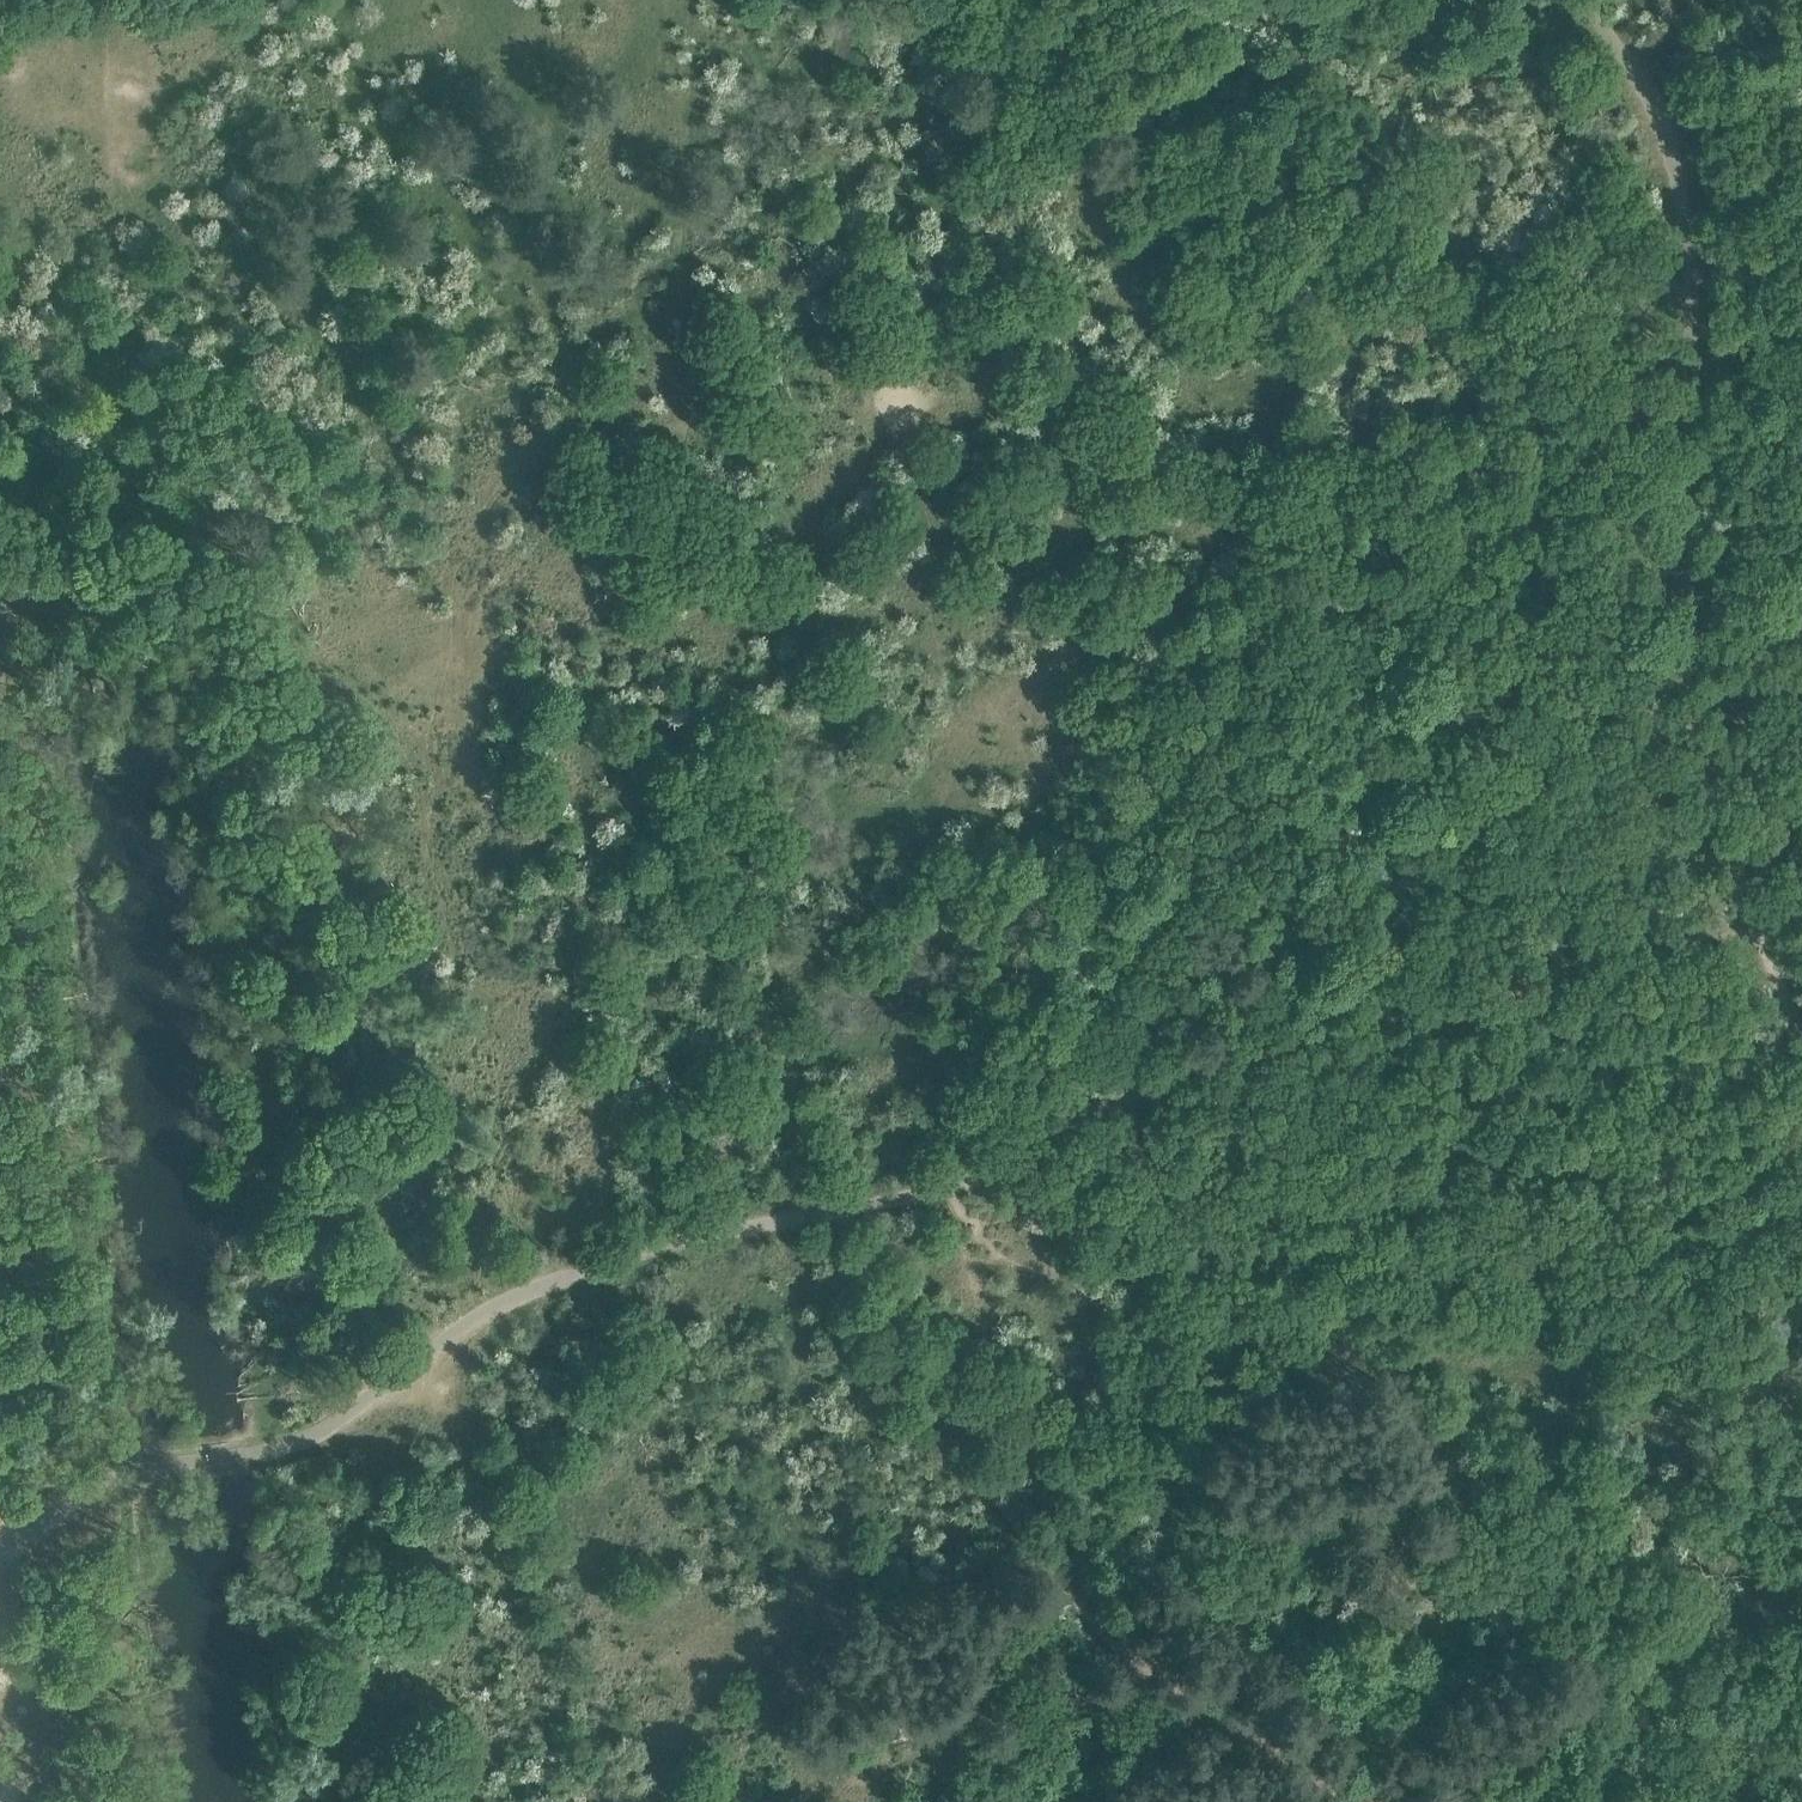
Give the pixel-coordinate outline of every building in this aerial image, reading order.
[(85,656),(96,659),(101,644),(93,641),(89,644),(85,656)]
